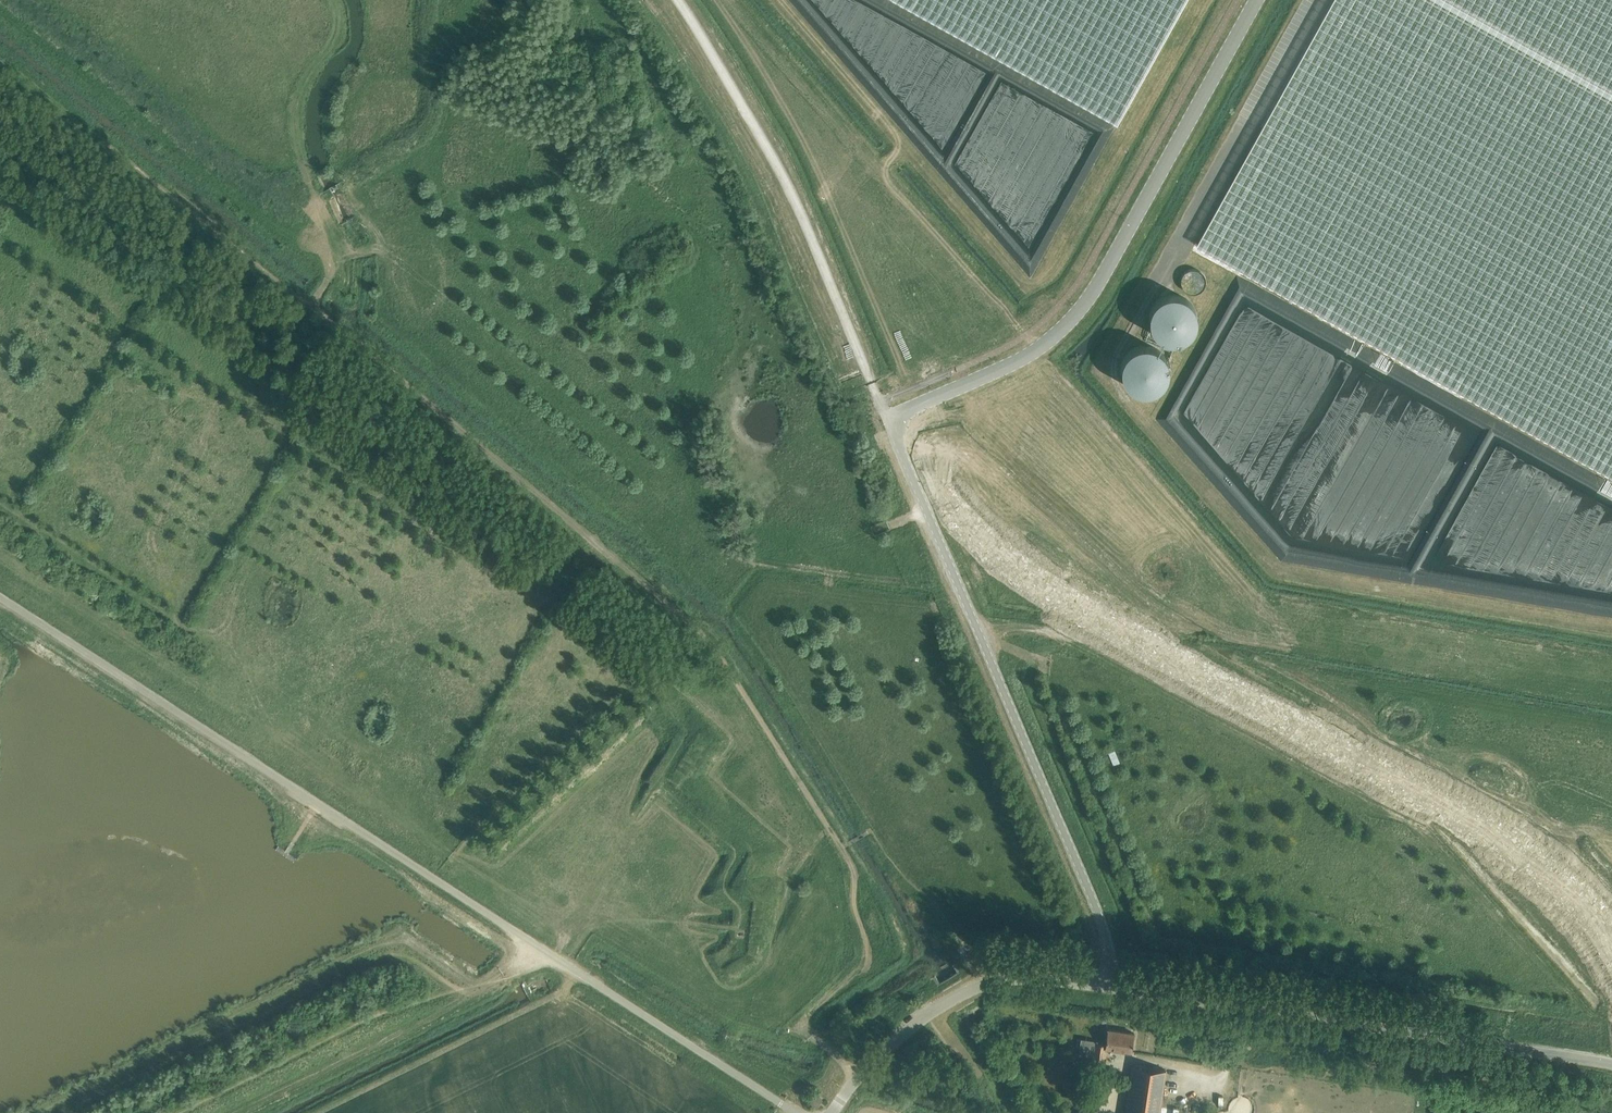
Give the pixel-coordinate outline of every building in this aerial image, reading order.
[(894,0),(1117,124),(1186,0),(894,0)] [(1198,244),(1611,475),(1611,0),(1334,0),(1198,244)] [(1031,251),(1028,257),(1020,253),(1016,260),(1033,267),(1038,257),(1042,259),(1043,257),(1031,251)] [(1196,265),(1184,277),(1196,290),(1208,278),(1196,265)] [(1168,315),(1170,318),(1159,324),(1170,344),(1207,324),(1195,301),(1168,315)] [(1130,358),(1128,388),(1171,391),(1173,355),(1154,353),(1154,360),(1130,358)] [(1111,751),(1117,763),(1124,760),(1118,748),(1111,751)] [(1085,1042),(1082,1061),(1091,1063),(1093,1063),(1093,1064),(1096,1064),(1096,1067),(1102,1068),(1105,1048),(1131,1051),(1133,1039),(1134,1033),(1119,1031),(1108,1029),(1107,1035),(1106,1044),(1102,1044),(1096,1043),(1088,1042),(1085,1042)] [(1170,1035),(1169,1050),(1189,1051),(1190,1037),(1170,1035)] [(1167,1070),(1134,1065),(1126,1112),(1160,1112),(1167,1070)] [(1100,1083),(1094,1082),(1092,1092),(1090,1092),(1088,1112),(1096,1112),(1100,1083)] [(811,1101),(817,1106),(822,1099),(815,1095),(811,1101)]
